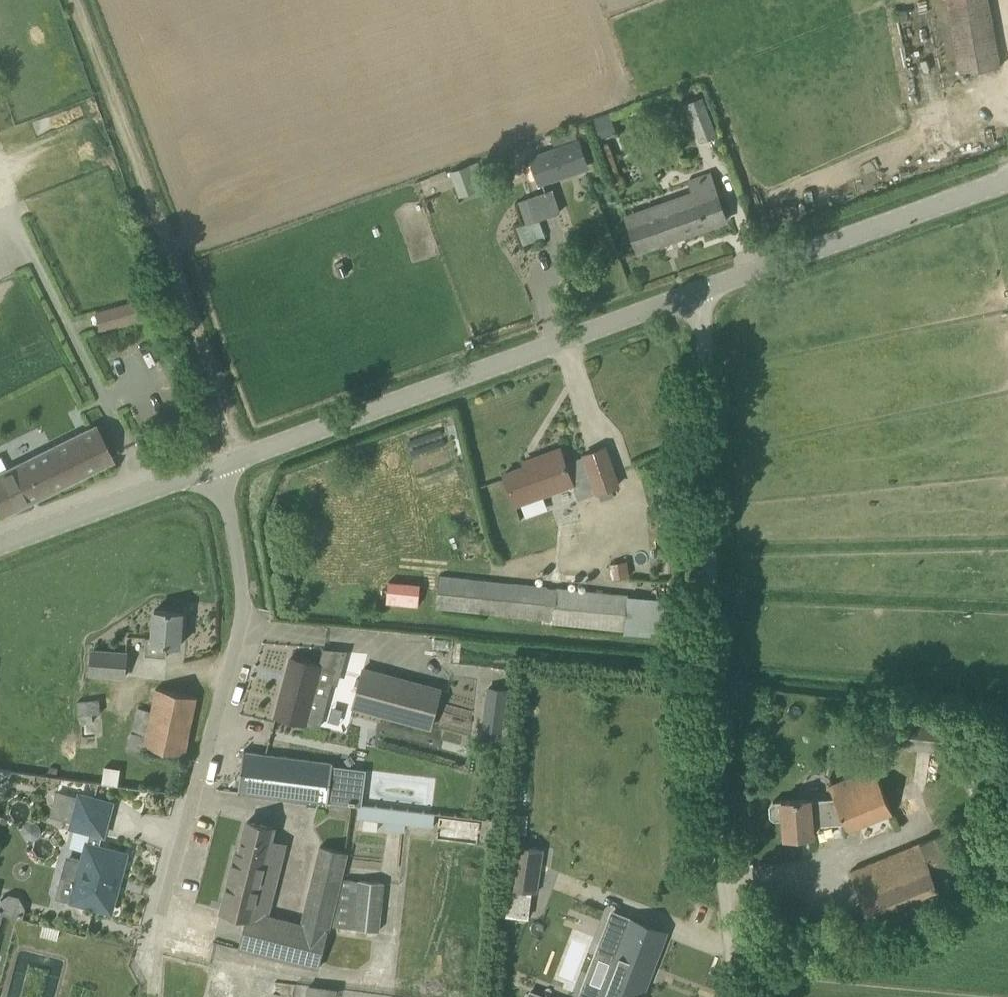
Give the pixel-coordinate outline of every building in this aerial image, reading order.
[(961,74),(1000,67),(988,0),(948,0),(961,74)] [(703,96),(686,102),(697,133),(714,126),(703,96)] [(578,141),(573,128),(550,137),(555,149),(532,157),(541,182),(588,166),(579,141),(578,141)] [(480,191),(477,182),(470,164),(451,170),(460,197),(480,191)] [(638,250),(727,218),(710,171),(688,179),(696,202),(630,225),(638,250)] [(552,189),(529,197),(538,219),(560,212),(552,189)] [(526,223),(520,226),(526,243),(544,237),(538,219),(526,223)] [(139,317),(135,300),(95,312),(100,329),(139,317)] [(1,457),(0,458),(0,508),(2,513),(112,459),(94,424),(6,468),(1,457)] [(407,438),(411,453),(445,444),(441,429),(407,438)] [(574,482),(590,476),(596,493),(619,485),(605,447),(585,454),(585,456),(566,462),(561,448),(525,461),(526,465),(505,473),(517,506),(576,485),(574,482)] [(608,561),(609,577),(627,575),(626,560),(608,561)] [(625,629),(629,595),(547,587),(547,585),(440,575),(437,608),(553,619),(553,622),(625,629)] [(386,578),(383,601),(417,606),(420,582),(386,578)] [(181,645),(183,612),(155,610),(154,635),(146,634),(145,654),(167,656),(168,644),(181,645)] [(338,685),(347,651),(324,649),(320,665),(291,657),(276,715),(321,727),(333,683),(338,685)] [(92,650),(90,674),(126,677),(128,653),(92,650)] [(432,729),(443,686),(363,665),(352,708),(432,729)] [(504,732),(510,689),(490,686),(484,729),(504,732)] [(185,755),(198,697),(157,688),(153,711),(139,708),(134,733),(146,735),(144,746),(185,755)] [(77,701),(79,715),(102,712),(100,698),(77,701)] [(328,803),(333,763),(245,751),(239,792),(328,803)] [(838,805),(845,822),(848,829),(892,813),(874,766),(829,783),(838,805)] [(77,797),(57,791),(50,816),(71,821),(69,827),(91,833),(89,840),(86,840),(75,879),(61,875),(56,896),(112,911),(127,853),(100,846),(103,834),(104,834),(113,802),(78,793),(77,797)] [(814,807),(813,797),(774,801),(770,805),(771,815),(775,819),(783,818),(785,837),(815,834),(815,824),(845,822),(838,805),(814,807)] [(433,826),(435,814),(359,806),(358,818),(389,821),(405,823),(433,826)] [(222,911),(247,917),(264,921),(267,913),(282,857),(273,854),(277,840),(271,839),(274,827),(248,820),(240,852),(237,851),(222,911)] [(849,869),(871,925),(978,883),(957,828),(849,869)] [(509,845),(503,887),(538,892),(545,849),(515,844),(514,846),(509,845)] [(329,928),(330,925),(342,878),(349,852),(320,845),(302,922),(329,928)] [(386,882),(342,878),(330,925),(380,930),(386,882)] [(4,913),(23,919),(26,908),(19,896),(10,893),(0,899),(0,926),(4,913)] [(239,948),(273,956),(272,962),(293,967),(295,962),(319,968),(329,928),(302,922),(267,913),(264,921),(247,917),(239,948)] [(625,925),(597,996),(644,996),(666,941),(625,925)] [(330,996),(332,996),(333,988),(315,986),(313,994),(330,996)]
